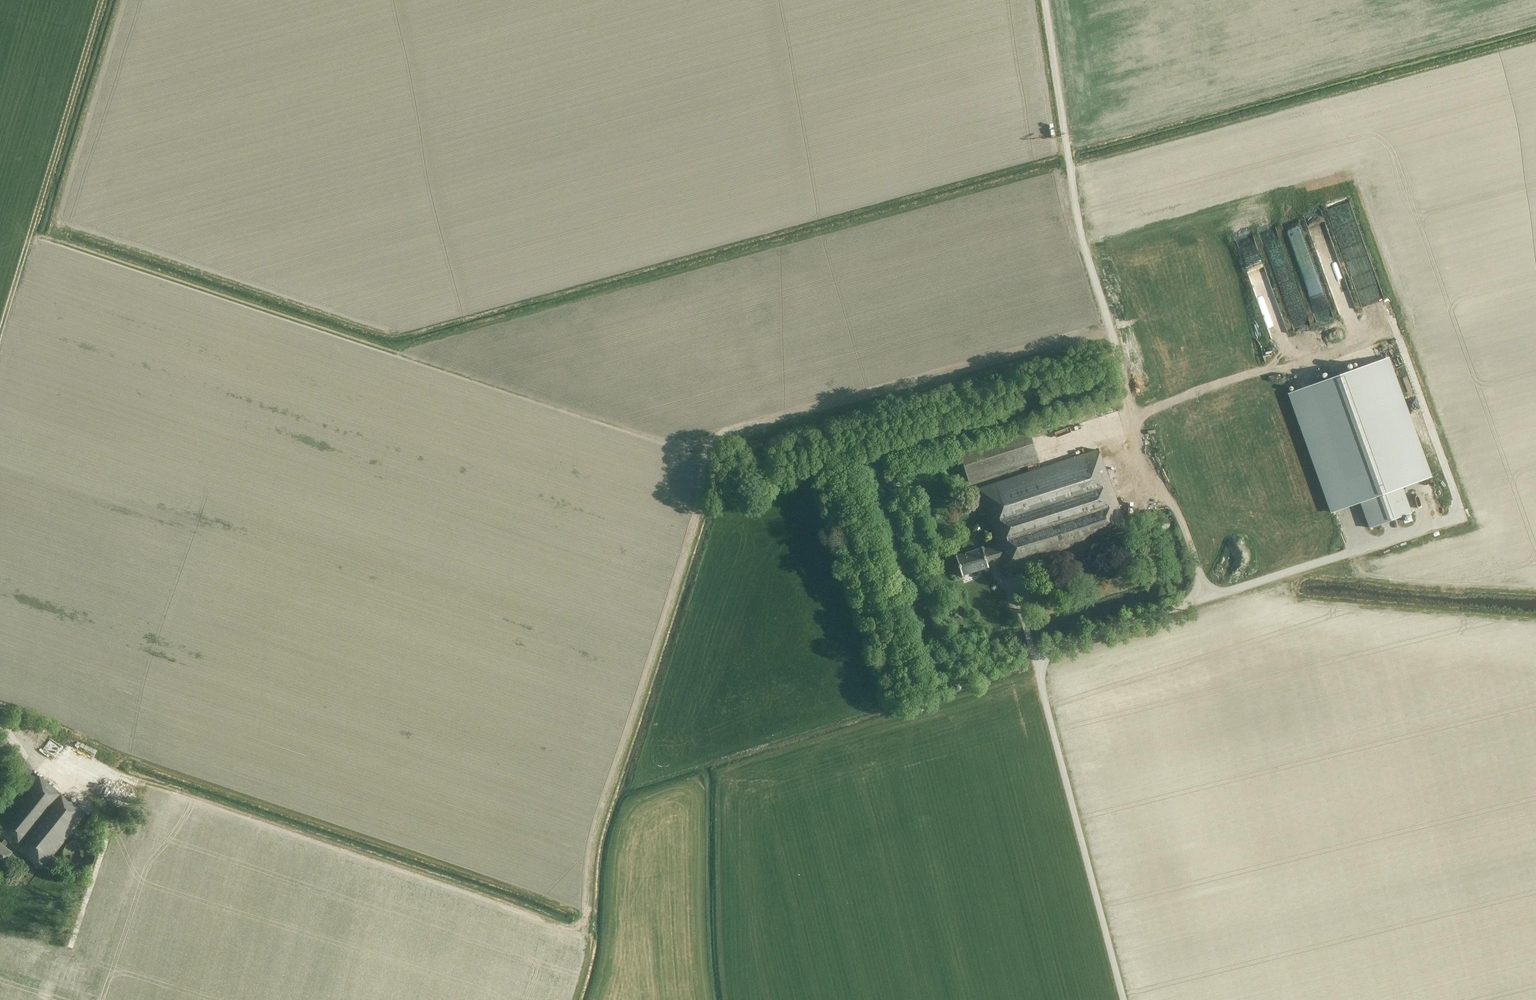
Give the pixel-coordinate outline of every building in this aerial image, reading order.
[(1389,357),(1287,393),(1330,513),(1359,503),(1368,528),(1411,513),(1402,488),(1432,477),(1389,357)] [(1116,398),(1109,400),(1111,406),(1118,404),(1116,398)] [(1038,462),(1028,426),(958,448),(969,483),(1038,462)] [(1099,453),(1098,450),(976,489),(995,544),(955,556),(962,577),(1001,563),(1005,575),(1128,535),(1127,533),(1128,532),(1100,453),(1099,453)] [(15,773),(25,781),(32,771),(23,764),(15,773)] [(41,869),(86,814),(34,773),(2,813),(3,814),(0,818),(0,835),(4,839),(0,843),(0,865),(11,851),(4,846),(7,841),(41,869)] [(104,802),(98,808),(104,814),(109,808),(104,802)]
